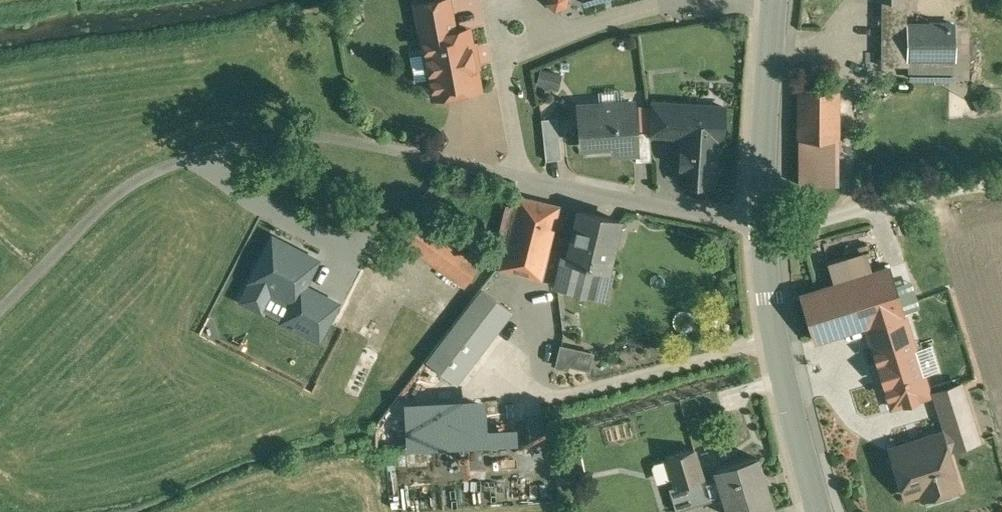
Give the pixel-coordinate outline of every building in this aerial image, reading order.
[(417,3),(423,37),(452,31),(446,0),(434,0),(417,3)] [(548,2),(555,9),(565,6),(566,0),(548,0),(548,2)] [(881,38),(906,39),(906,23),(906,0),(881,0),(881,38)] [(953,23),(906,23),(906,39),(906,59),(909,59),(953,59),(953,23)] [(423,37),(422,37),(433,96),(479,87),(468,28),(452,31),(423,37)] [(906,39),(881,38),(881,65),(909,65),(909,59),(906,59),(906,39)] [(476,45),(478,62),(491,60),(488,42),(476,45)] [(549,70),(533,73),(536,84),(551,80),(549,70)] [(838,89),(799,90),(799,139),(838,139),(838,89)] [(679,103),(651,101),(649,128),(678,130),(679,103)] [(633,102),(579,105),(581,144),(613,142),(614,153),(635,152),(636,152),(634,131),(633,102)] [(723,106),(679,103),(678,130),(681,134),(678,181),(714,183),(717,138),(721,138),(723,106)] [(556,118),(542,119),(546,159),(560,157),(556,118)] [(648,130),(634,131),(636,152),(635,152),(635,161),(651,160),(649,128),(648,128),(648,130)] [(838,139),(799,139),(799,185),(831,184),(838,184),(838,139)] [(831,184),(799,185),(799,205),(832,204),(831,184)] [(560,205),(517,195),(499,268),(542,280),(556,224),(558,225),(561,224),(562,219),(560,216),(557,216),(560,205)] [(619,220),(579,211),(567,257),(585,262),(584,266),(588,267),(590,263),(607,267),(608,267),(619,220)] [(494,271),(411,213),(395,236),(477,293),(481,288),(494,271)] [(335,269),(256,229),(235,272),(313,311),(335,269)] [(862,251),(827,262),(833,282),(867,271),(862,251)] [(607,267),(590,263),(588,267),(584,266),(585,262),(567,257),(566,257),(561,260),(559,269),(562,274),(577,278),(581,275),(585,280),(609,286),(612,272),(609,267),(608,267),(607,267)] [(852,279),(800,296),(814,340),(866,323),(856,291),(852,279)] [(929,395),(893,280),(856,291),(866,323),(892,406),(929,395)] [(477,293),(426,359),(456,382),(511,311),(481,288),(477,293)] [(593,353),(561,345),(557,361),(560,362),(559,366),(567,368),(568,364),(589,369),(593,353)] [(960,384),(934,393),(946,431),(941,433),(946,450),(978,440),(960,384)] [(941,433),(890,449),(903,488),(918,483),(921,490),(956,479),(946,450),(941,433)] [(694,448),(665,457),(674,486),(702,477),(694,448)] [(716,469),(718,477),(707,481),(712,496),(723,493),(729,511),(746,511),(770,505),(756,457),(716,469)] [(674,486),(669,487),(676,510),(713,499),(707,481),(706,476),(702,477),(674,486)] [(956,479),(921,490),(923,497),(926,505),(960,494),(958,486),(956,479)]
